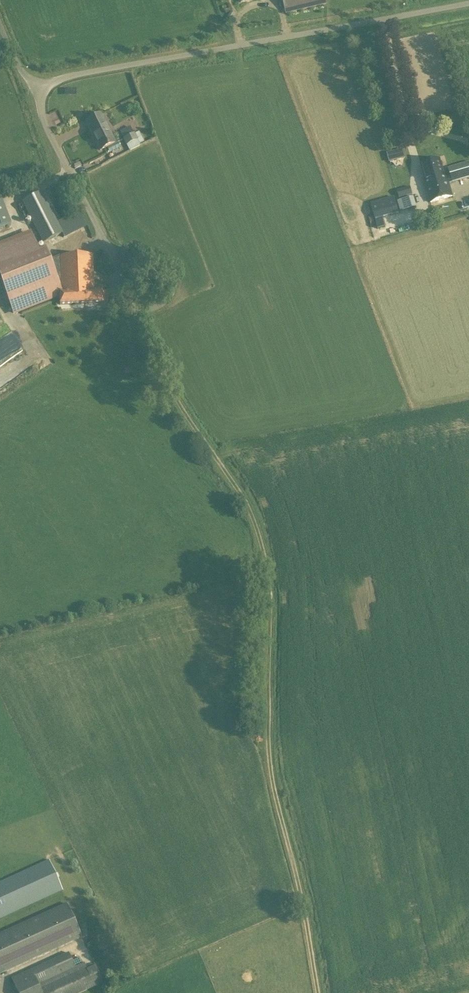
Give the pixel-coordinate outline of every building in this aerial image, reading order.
[(285,13),(327,4),(326,0),(283,0),(285,13)] [(48,115),(54,126),(64,121),(58,110),(48,115)] [(457,125),(459,129),(467,127),(462,112),(442,118),(445,129),(457,125)] [(100,115),(86,123),(100,151),(114,143),(100,115)] [(134,134),(123,139),(126,146),(137,140),(134,134)] [(403,149),(388,152),(390,161),(406,157),(403,149)] [(439,160),(421,165),(426,181),(424,182),(430,203),(452,196),(447,180),(446,181),(439,160)] [(448,170),(451,180),(468,174),(468,164),(448,170)] [(410,187),(397,191),(399,199),(412,195),(410,187)] [(79,211),(57,222),(42,192),(21,202),(42,244),(62,234),(65,239),(87,227),(79,211)] [(0,196),(0,227),(11,223),(0,195),(0,196)] [(400,212),(417,207),(413,196),(397,202),(400,212)] [(375,220),(398,214),(394,197),(371,204),(375,220)] [(13,313),(60,295),(60,304),(107,302),(107,292),(93,293),(92,256),(61,257),(61,256),(50,262),(45,251),(38,255),(29,236),(0,247),(0,283),(13,313)] [(133,365),(124,367),(125,374),(136,372),(137,372),(136,365),(133,365)] [(62,891),(48,861),(0,883),(0,919),(62,891)] [(82,937),(66,903),(0,933),(0,974),(82,937)] [(11,979),(17,992),(82,992),(102,984),(92,959),(74,967),(68,953),(11,979)]
